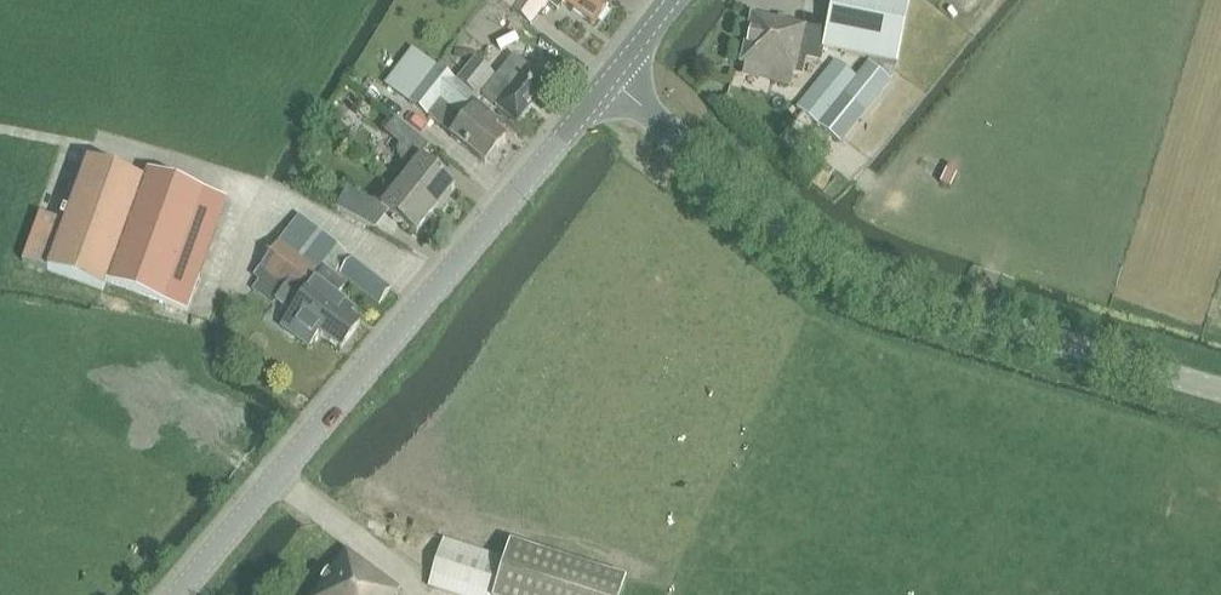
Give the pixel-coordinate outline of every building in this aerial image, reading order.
[(512,12),(521,0),(496,0),(512,12)] [(546,0),(521,0),(512,12),(531,26),(548,2),(546,0)] [(592,26),(606,7),(596,0),(558,0),(592,26)] [(823,49),(869,58),(897,64),(898,64),(911,0),(833,0),(826,32),(823,49)] [(752,15),(741,63),(744,64),(793,75),(802,77),(806,60),(819,64),(823,49),(826,32),(752,15)] [(413,50),(385,86),(409,105),(485,165),(503,141),(494,134),(498,128),(474,109),(480,102),(476,99),(455,83),(437,69),(413,50)] [(514,55),(482,95),(518,125),(551,85),(514,55)] [(869,58),(868,64),(890,83),(898,64),(897,64),(869,58)] [(474,60),(455,83),(476,99),(495,76),(474,60)] [(835,62),(797,108),(840,144),(890,83),(868,64),(856,79),(835,62)] [(411,173),(401,187),(434,214),(454,190),(420,163),(429,151),(396,124),(385,136),(400,148),(399,150),(398,152),(398,154),(397,156),(398,158),(398,160),(399,162),(400,164),(411,173)] [(103,291),(107,282),(187,311),(227,201),(147,172),(144,181),(87,160),(64,224),(48,271),(103,291)] [(434,214),(401,187),(391,199),(381,191),(372,202),(347,188),(336,209),(371,227),(383,212),(415,238),(434,214)] [(48,271),(64,224),(42,216),(25,263),(48,271)] [(300,216),(282,239),(321,267),(338,244),(335,242),(302,217),(300,216)] [(282,239),(258,272),(284,291),(300,303),(325,270),(321,267),(282,239)] [(354,260),(341,277),(381,307),(394,290),(354,260)] [(293,313),(282,327),(311,349),(321,335),(341,350),(360,324),(350,317),(354,311),(338,300),(348,287),(339,281),(325,270),(300,303),(293,313)] [(259,281),(252,290),(273,305),(277,301),(284,291),(258,272),(254,277),(255,278),(259,281)] [(430,588),(453,594),(622,594),(626,582),(510,545),(505,560),(445,541),(430,588)] [(313,594),(398,594),(400,593),(346,552),(313,594)]
